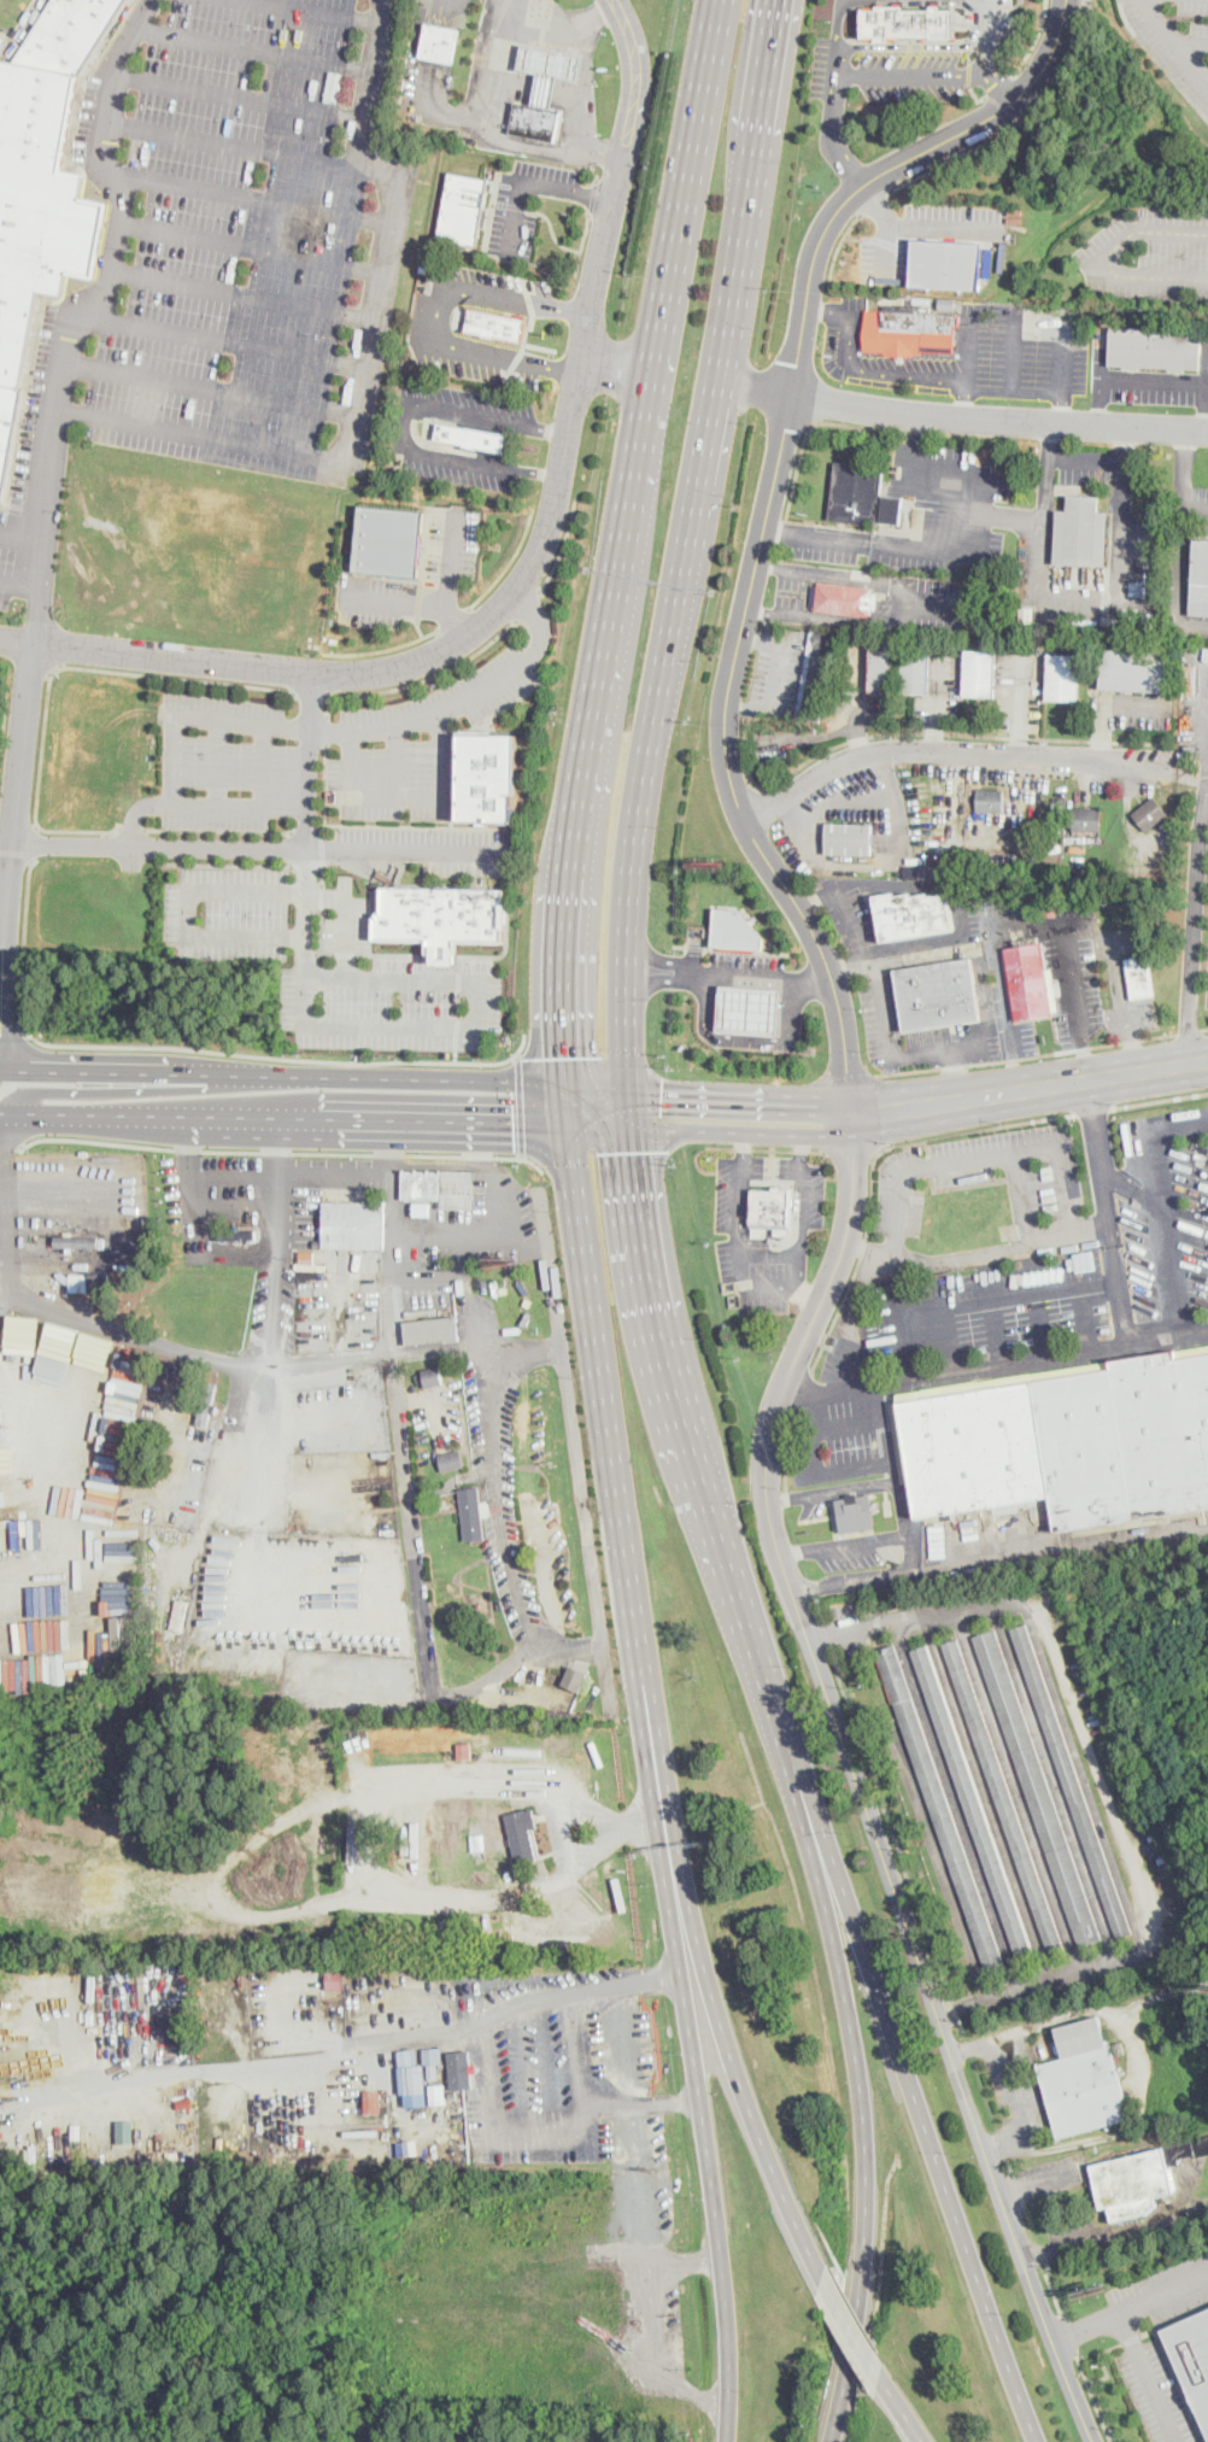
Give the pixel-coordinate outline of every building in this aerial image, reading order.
[(13,60),(82,74),(128,0),(52,0),(13,60)] [(952,8),(952,36),(863,35),(863,7),(952,8)] [(459,30),(453,63),(421,57),(427,23),(459,30)] [(582,55),(577,82),(555,77),(549,109),(533,106),(539,75),(518,70),(523,45),(582,55)] [(0,58),(0,383),(24,387),(40,292),(64,295),(68,274),(96,277),(111,201),(80,195),(86,172),(63,169),(82,74),(13,60),(0,58)] [(561,111),(555,142),(510,133),(516,103),(533,106),(549,109),(561,111)] [(448,171),(438,236),(476,244),(489,180),(448,171)] [(913,238),(909,283),(980,289),(985,245),(913,238)] [(428,273),(428,274),(420,273),(422,258),(432,260),(428,273)] [(955,300),(955,311),(938,311),(938,298),(955,299),(955,300)] [(527,317),(522,341),(522,340),(465,329),(470,306),(527,317)] [(960,316),(960,324),(956,324),(955,356),(864,352),(867,312),(960,316)] [(1112,327),(1202,330),(1201,370),(1109,367),(1112,327)] [(2,500),(24,387),(0,383),(0,500),(2,500)] [(438,421),(434,438),(504,451),(506,433),(438,421)] [(903,498),(901,525),(862,520),(861,525),(846,523),(848,521),(829,520),(835,462),(860,464),(860,469),(884,473),(881,496),(903,498)] [(1099,510),(1099,513),(1109,514),(1107,566),(1055,564),(1057,510),(1068,511),(1068,497),(1099,498),(1099,510)] [(360,504),(356,566),(420,572),(426,510),(360,504)] [(1195,539),(1207,540),(1207,616),(1190,615),(1195,539)] [(944,579),(943,597),(925,596),(927,576),(944,579)] [(966,599),(948,598),(949,580),(967,581),(966,599)] [(1144,581),(1143,597),(1130,597),(1130,581),(1144,581)] [(819,582),(870,588),(873,588),(870,616),(815,610),(816,607),(810,607),(813,586),(817,587),(819,582)] [(895,593),(892,614),(878,613),(879,592),(895,593)] [(1033,605),(1033,621),(1019,621),(1019,605),(1033,605)] [(1153,627),(1139,627),(1139,610),(1153,611),(1153,627)] [(1120,626),(1120,627),(1103,626),(1103,616),(1120,617),(1120,626)] [(837,633),(821,724),(796,719),(811,629),(813,628),(837,633)] [(895,639),(892,693),(869,692),(872,639),(895,639)] [(930,649),(928,695),(915,693),(903,693),(904,648),(930,649)] [(996,652),(993,698),(963,697),(966,650),(996,652)] [(1169,686),(1168,692),(1099,690),(1102,650),(1171,652),(1169,686)] [(1079,655),(1078,701),(1048,699),(1049,655),(1079,655)] [(459,733),(516,734),(514,820),(458,819),(459,733)] [(1003,790),(1003,813),(977,812),(978,789),(1003,790)] [(1169,814),(1147,832),(1132,814),(1154,796),(1169,814)] [(1102,808),(1102,832),(1073,831),(1074,808),(1102,808)] [(873,824),(872,855),(826,854),(827,822),(873,824)] [(1060,853),(1059,859),(1039,855),(1040,849),(1060,853)] [(948,878),(934,877),(934,862),(948,862),(948,878)] [(505,888),(382,886),(381,912),(377,912),(377,917),(374,917),(374,939),(427,939),(427,953),(457,954),(458,941),(504,942),(505,888)] [(895,892),(896,896),(913,894),(913,896),(928,894),(930,897),(931,897),(949,894),(950,897),(955,930),(882,942),(874,897),(895,892)] [(714,908),(717,908),(739,909),(763,938),(762,950),(711,947),(714,908)] [(1025,938),(1013,939),(1011,931),(1024,930),(1025,938)] [(1051,1015),(1016,1021),(1004,949),(1040,943),(1051,1015)] [(1151,996),(1132,999),(1126,960),(1148,956),(1149,956),(1155,995),(1151,996)] [(981,1020),(904,1032),(895,970),(972,958),(981,1020)] [(782,988),(779,1033),(716,1030),(719,984),(782,988)] [(475,1171),(474,1208),(440,1207),(440,1199),(404,1197),(404,1170),(475,1171)] [(792,1229),(792,1230),(787,1229),(787,1236),(775,1235),(775,1229),(764,1228),(747,1228),(749,1187),(764,1187),(793,1188),(792,1229)] [(432,1200),(432,1214),(415,1214),(415,1200),(432,1200)] [(385,1202),(385,1249),(323,1248),(323,1201),(385,1202)] [(98,1237),(98,1248),(55,1248),(55,1237),(98,1237)] [(315,1253),(315,1264),(298,1263),(299,1253),(299,1252),(315,1253)] [(88,1293),(71,1293),(71,1273),(88,1273),(88,1293)] [(459,1340),(407,1345),(405,1322),(457,1317),(459,1340)] [(1177,1359),(1207,1354),(1207,1508),(1056,1533),(1050,1498),(916,1518),(898,1402),(1112,1370),(1109,1360),(1175,1349),(1177,1359)] [(444,1383),(427,1388),(422,1370),(440,1366),(444,1383)] [(213,1399),(207,1427),(198,1425),(207,1376),(217,1378),(213,1399)] [(465,1466),(442,1471),(439,1454),(462,1450),(465,1466)] [(480,1487),(481,1501),(488,1500),(491,1516),(483,1517),(486,1539),(465,1541),(459,1489),(480,1487)] [(875,1527),(840,1532),(835,1498),(869,1493),(875,1527)] [(182,1630),(170,1628),(176,1598),(189,1600),(182,1630)] [(1132,1933),(1118,1938),(1010,1629),(1026,1624),(1132,1933)] [(1102,1939),(1079,1948),(973,1638),(996,1629),(1102,1939)] [(1063,1948),(1049,1954),(942,1645),(957,1639),(1063,1948)] [(986,1975),(874,1651),(895,1645),(1005,1968),(986,1975)] [(1034,1955),(1019,1961),(913,1651),(928,1645),(1034,1955)] [(538,1861),(517,1864),(506,1815),(534,1809),(538,1827),(530,1828),(538,1861)] [(486,1852),(473,1854),(471,1838),(485,1837),(486,1852)] [(1099,2016),(1108,2046),(1112,2045),(1132,2119),(1060,2139),(1042,2072),(1039,2066),(1065,2059),(1056,2028),(1099,2016)] [(1125,2051),(1116,2054),(1113,2043),(1121,2040),(1125,2051)] [(441,2062),(423,2062),(423,2048),(441,2046),(441,2062)] [(426,2105),(424,2064),(416,2064),(416,2048),(398,2048),(400,2093),(405,2093),(405,2105),(426,2105)] [(465,2089),(452,2090),(448,2052),(470,2051),(473,2089),(465,2089)] [(436,2080),(428,2081),(427,2071),(436,2069),(436,2080)] [(379,2112),(365,2113),(365,2090),(379,2089),(379,2112)] [(93,2114),(93,2138),(82,2138),(82,2114),(93,2114)] [(1194,2141),(1207,2137),(1207,2155),(1198,2157),(1194,2141)] [(1194,2141),(1195,2151),(1196,2155),(1179,2159),(1180,2163),(1168,2166),(1177,2200),(1157,2204),(1157,2207),(1147,2215),(1113,2223),(1109,2208),(1101,2209),(1091,2165),(1194,2141)] [(1161,2330),(1207,2434),(1207,2309),(1161,2330)]
